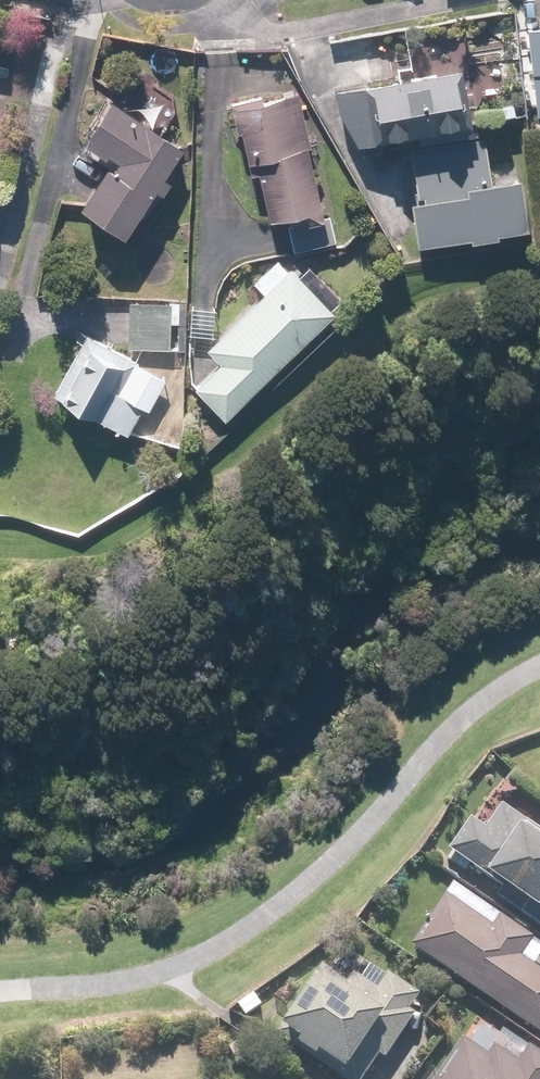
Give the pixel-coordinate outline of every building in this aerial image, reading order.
[(518,30),(528,99),(539,98),(539,27),(518,30)] [(459,139),(453,103),(510,94),(504,55),(476,59),(472,37),(421,45),(427,80),(361,91),(369,140),(417,133),(419,146),(459,139)] [(238,106),(250,178),(257,176),(265,223),(303,216),(305,225),(318,223),(297,96),(238,106)] [(177,151),(138,124),(76,214),(117,242),(150,193),(156,197),(165,183),(159,178),(177,151)] [(481,142),(409,154),(418,206),(409,207),(416,249),(467,241),(468,247),(493,243),(493,238),(522,234),(514,184),(489,188),(481,142)] [(221,422),(330,316),(326,312),(337,301),(304,268),(293,278),(286,271),(282,274),(272,263),(249,286),(261,298),(203,354),(217,368),(192,392),(221,422)] [(170,303),(128,303),(127,350),(169,351),(170,303)] [(163,382),(82,338),(47,402),(74,418),(66,431),(99,449),(109,431),(129,443),(163,382)] [(495,901),(539,930),(539,832),(500,806),(483,833),(465,821),(446,851),(503,888),(495,901)] [(406,948),(539,1036),(539,1035),(539,973),(516,958),(529,939),(497,918),(488,931),(438,898),(406,948)] [(316,967),(269,1038),(332,1078),(376,1078),(415,1019),(404,1011),(416,993),(369,962),(359,978),(351,973),(344,985),(316,967)] [(458,1041),(433,1078),(539,1078),(539,1060),(524,1050),(515,1064),(489,1047),(482,1056),(458,1041)]
